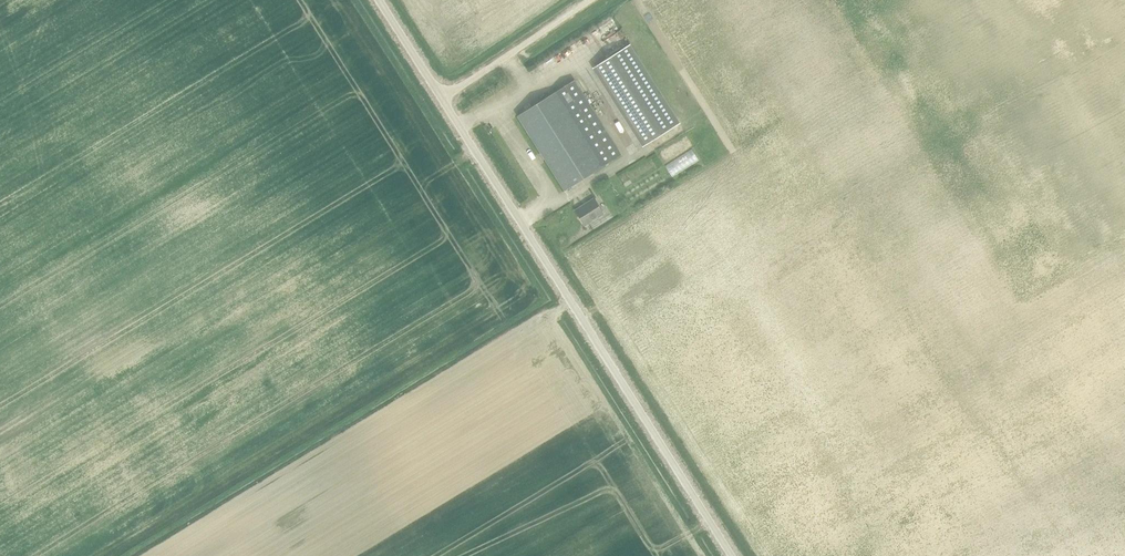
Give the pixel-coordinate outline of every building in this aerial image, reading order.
[(600,63),(650,141),(680,123),(630,44),(600,63)] [(565,190),(621,155),(574,79),(517,115),(565,190)] [(593,198),(575,210),(584,225),(603,213),(593,198)]
